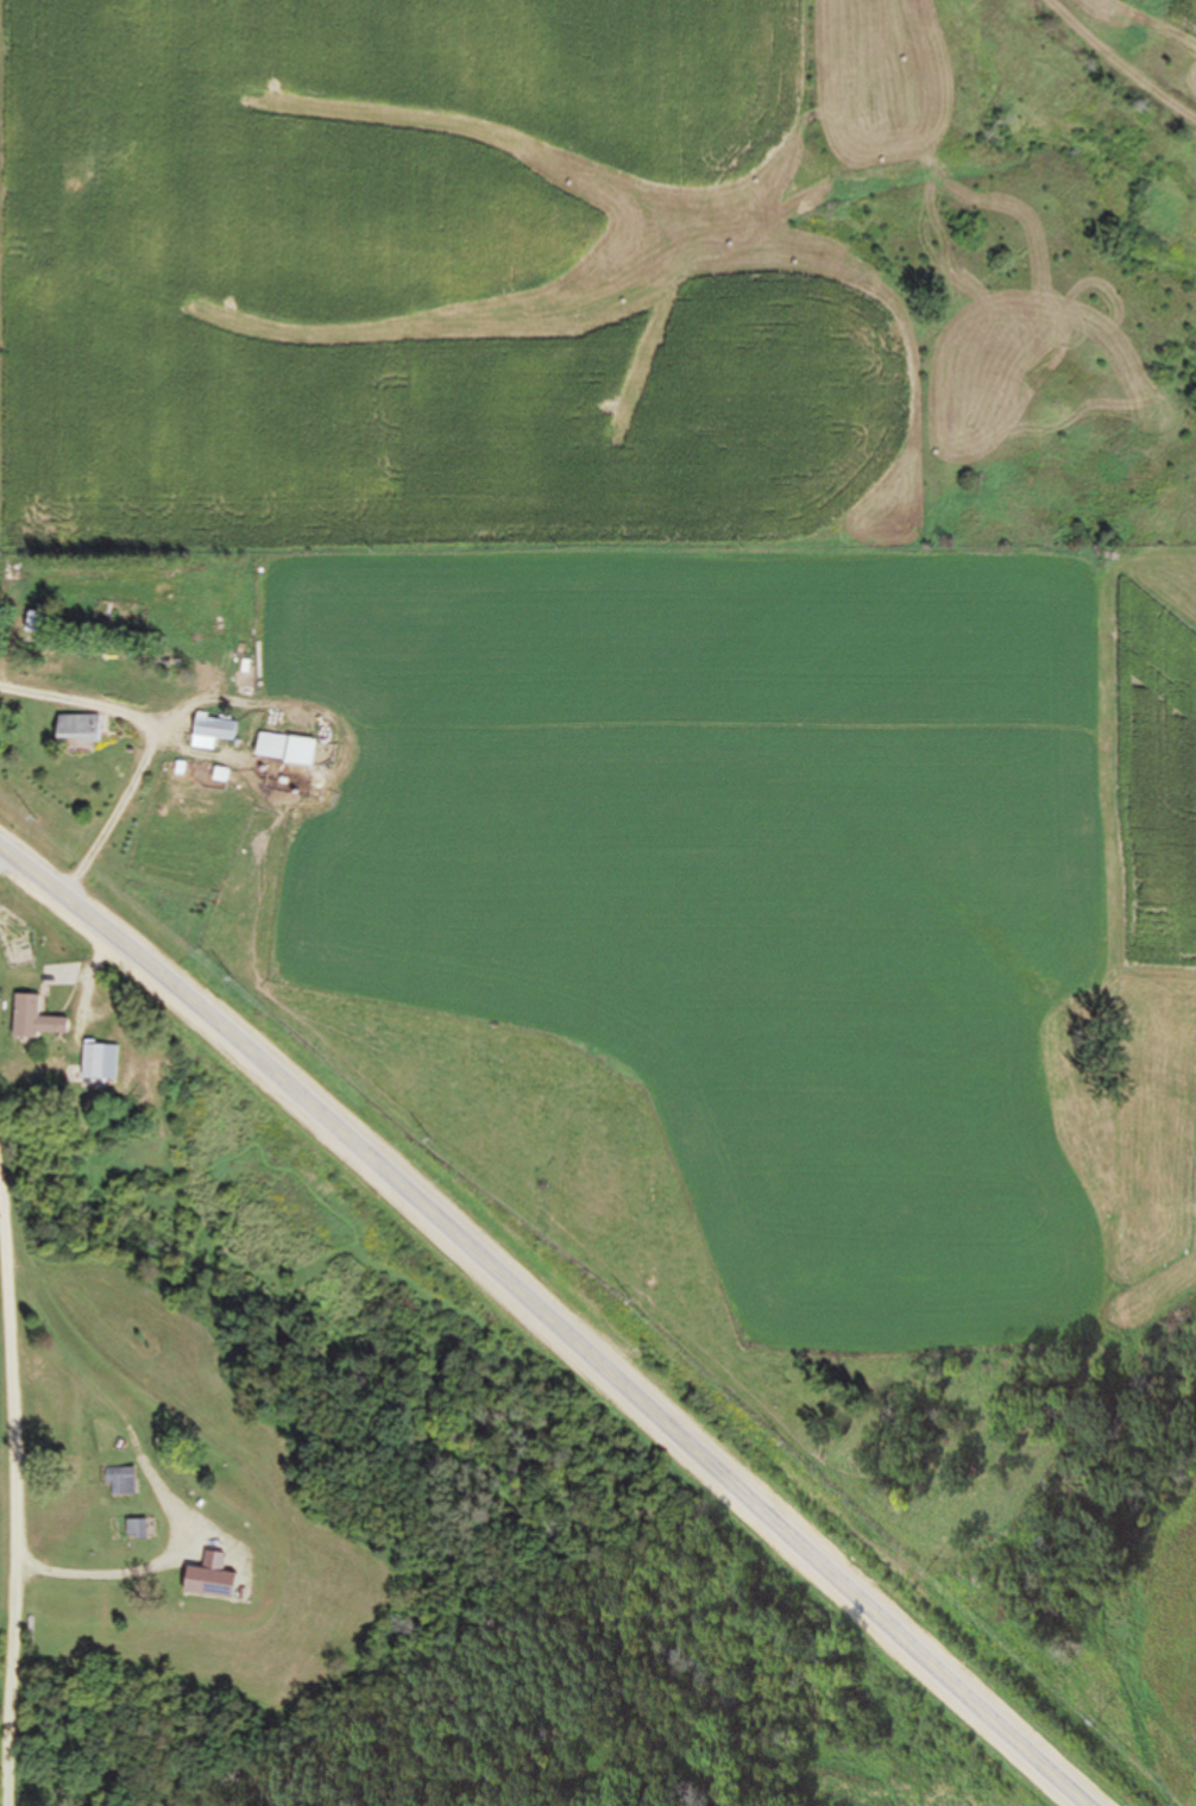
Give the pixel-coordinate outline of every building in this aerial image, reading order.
[(46,635),(48,614),(29,612),(26,633),(46,635)] [(100,743),(100,717),(58,717),(58,743),(100,743)] [(216,741),(235,743),(237,723),(196,718),(192,750),(214,753),(216,741)] [(257,759),(287,762),(289,738),(259,735),(257,759)] [(41,997),(16,996),(15,1038),(70,1040),(70,1020),(40,1019),(41,997)] [(84,1045),(84,1081),(118,1081),(118,1045),(84,1045)] [(128,1497),(128,1469),(107,1469),(107,1497),(128,1497)] [(225,1556),(205,1554),(204,1571),(188,1570),(186,1595),(236,1600),(238,1576),(223,1574),(225,1556)]
